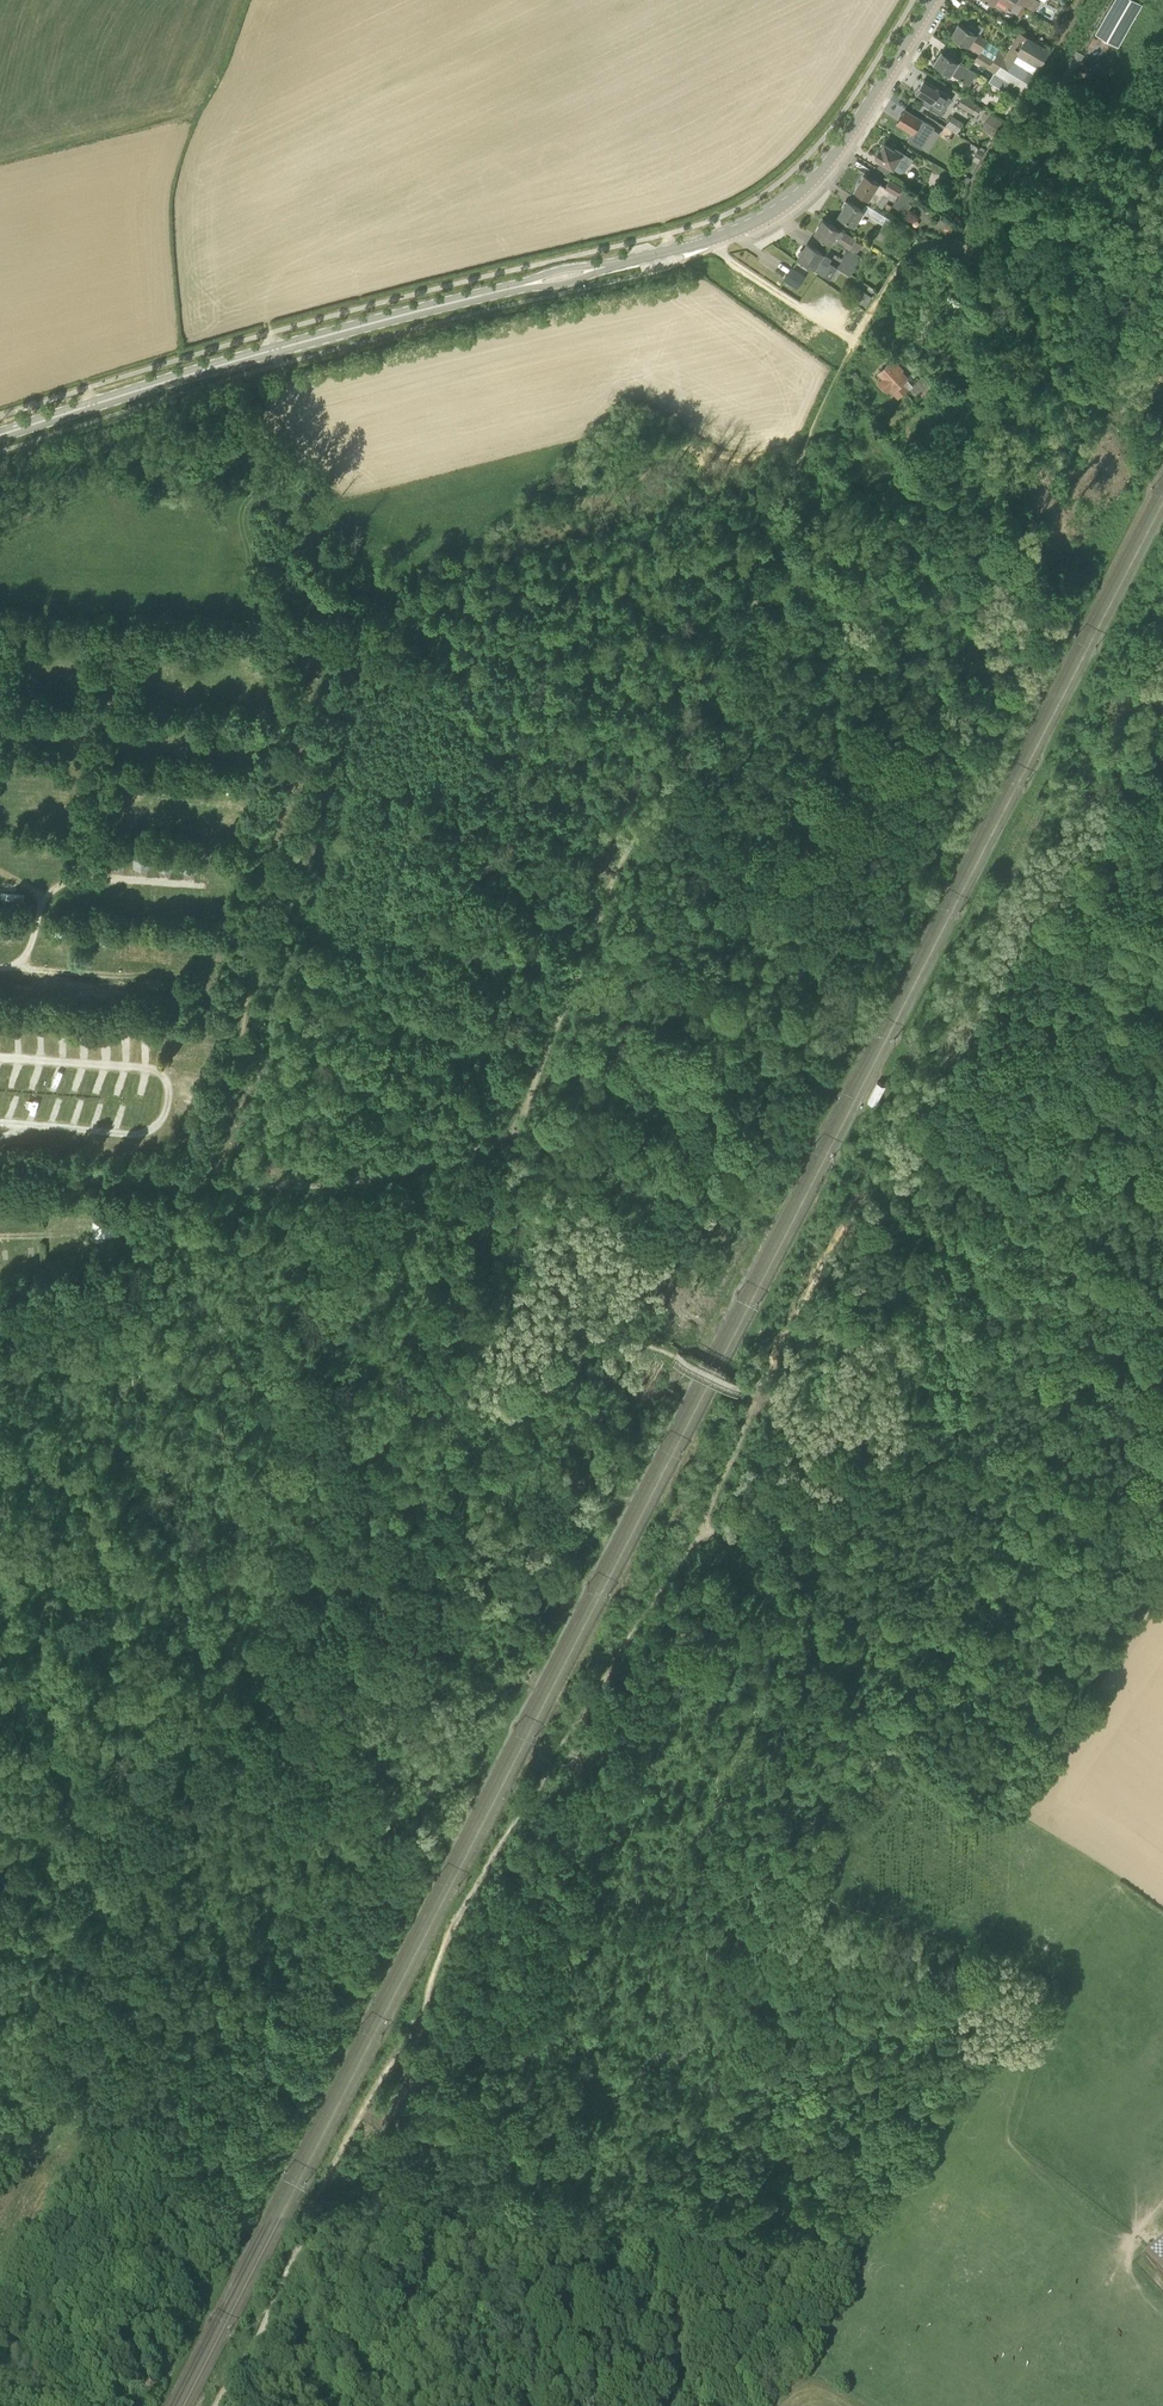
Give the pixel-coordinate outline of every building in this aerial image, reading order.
[(1014,0),(1000,0),(1012,7),(1010,10),(1021,16),(1026,8),(1023,5),(1014,0)] [(1040,0),(1027,0),(1025,4),(1034,10),(1040,0)] [(1143,4),(1135,0),(1114,0),(1096,35),(1118,46),(1143,4)] [(975,60),(995,73),(1024,91),(1050,49),(1026,35),(1016,54),(1013,60),(1006,55),(1003,59),(997,55),(994,60),(981,52),(988,41),(959,22),(951,35),(979,53),(975,60)] [(969,85),(976,73),(959,62),(942,51),(934,63),(951,74),(969,85)] [(1024,91),(995,73),(990,81),(1019,99),(1024,91)] [(939,89),(923,78),(915,91),(925,97),(921,103),(941,116),(952,98),(946,94),(947,92),(940,87),(939,89)] [(972,113),(978,103),(963,94),(957,104),(972,113)] [(931,144),(937,135),(919,124),(922,119),(905,108),(896,122),(931,144)] [(946,125),(958,132),(964,120),(953,113),(946,125)] [(1003,121),(992,114),(985,126),(995,133),(1003,121)] [(894,149),(884,143),(875,157),(880,159),(876,165),(888,173),(891,166),(894,168),(899,171),(905,170),(907,166),(907,164),(910,163),(913,159),(903,153),(904,152),(895,146),(894,149)] [(884,186),(863,171),(851,188),(864,196),(882,207),(888,197),(893,201),(902,186),(889,178),(884,186)] [(933,199),(938,192),(930,187),(926,194),(933,199)] [(862,209),(848,200),(838,215),(855,225),(861,216),(862,217),(865,213),(887,226),(891,221),(866,204),(862,209)] [(842,258),(843,258),(855,266),(861,256),(856,253),(862,244),(854,240),(855,238),(844,231),(844,232),(823,218),(814,232),(831,244),(834,239),(838,242),(848,248),(842,258)] [(950,233),(954,227),(947,224),(944,229),(950,233)] [(824,252),(805,240),(804,242),(801,247),(798,247),(795,252),(796,254),(795,256),(813,266),(812,268),(824,275),(829,266),(827,264),(831,258),(823,253),(824,252)] [(855,267),(843,259),(837,267),(850,275),(855,267)] [(797,287),(804,276),(791,267),(784,279),(797,287)] [(865,307),(872,296),(857,287),(851,298),(865,307)] [(898,398),(913,384),(907,379),(909,378),(903,371),(903,370),(894,360),(880,373),(884,378),(880,381),(888,390),(889,389),(898,398)] [(923,395),(937,381),(928,371),(911,386),(918,395),(921,393),(923,395)] [(49,862),(51,845),(40,844),(37,860),(49,862)] [(226,873),(229,860),(218,858),(215,871),(226,873)] [(133,936),(133,947),(145,948),(145,936),(133,936)] [(175,1040),(191,1041),(191,1030),(176,1029),(175,1040)] [(194,1051),(195,1067),(208,1066),(207,1046),(199,1047),(199,1051),(194,1051)] [(874,1104),(883,1086),(874,1081),(865,1099),(874,1104)] [(1143,2252),(1162,2277),(1162,2236),(1143,2252)]
